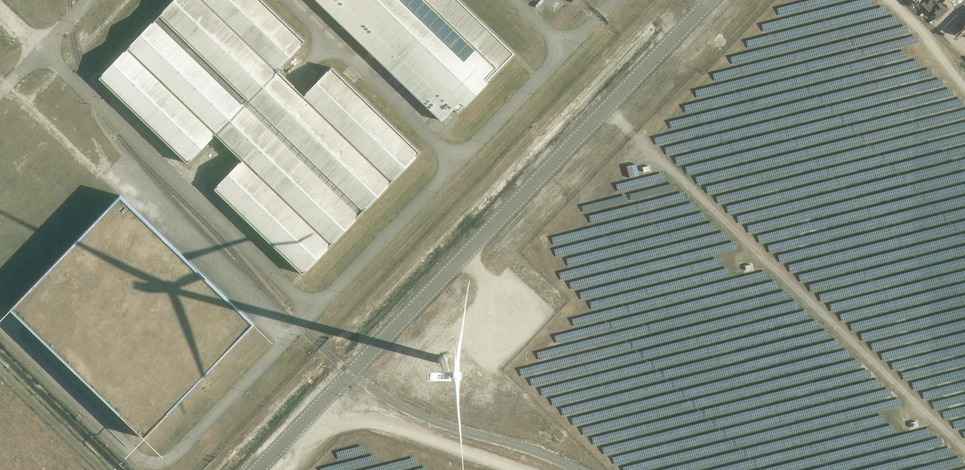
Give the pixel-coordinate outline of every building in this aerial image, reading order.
[(159,15),(98,78),(186,163),(214,134),(226,145),(241,160),(214,189),(302,274),(419,152),(331,67),(303,96),(287,81),(276,70),(304,41),(261,0),(174,0),(159,15)] [(441,120),(450,111),(453,108),(457,112),(481,88),(482,86),(514,53),(459,0),(316,0),(441,120)] [(959,18),(957,26),(964,28),(964,20),(959,18)] [(848,99),(855,90),(848,85),(841,93),(848,99)] [(834,104),(826,111),(832,118),(840,110),(834,104)] [(883,131),(889,125),(878,114),(872,121),(883,131)] [(853,143),(838,158),(848,168),(863,153),(853,143)] [(792,165),(781,177),(806,199),(817,187),(792,165)] [(897,185),(906,177),(898,169),(889,176),(897,185)] [(120,195),(9,309),(10,310),(25,324),(140,434),(142,436),(143,438),(253,324),(252,322),(250,320),(134,209),(121,196),(120,195)] [(36,209),(29,213),(33,218),(39,213),(36,209)] [(3,255),(13,246),(5,237),(0,241),(4,246),(0,249),(0,252),(3,255)] [(285,271),(290,267),(278,254),(273,259),(285,271)] [(13,261),(9,257),(0,265),(0,267),(3,270),(13,261)] [(862,320),(857,326),(864,332),(870,326),(862,320)] [(284,351),(289,356),(296,348),(291,343),(284,351)]
